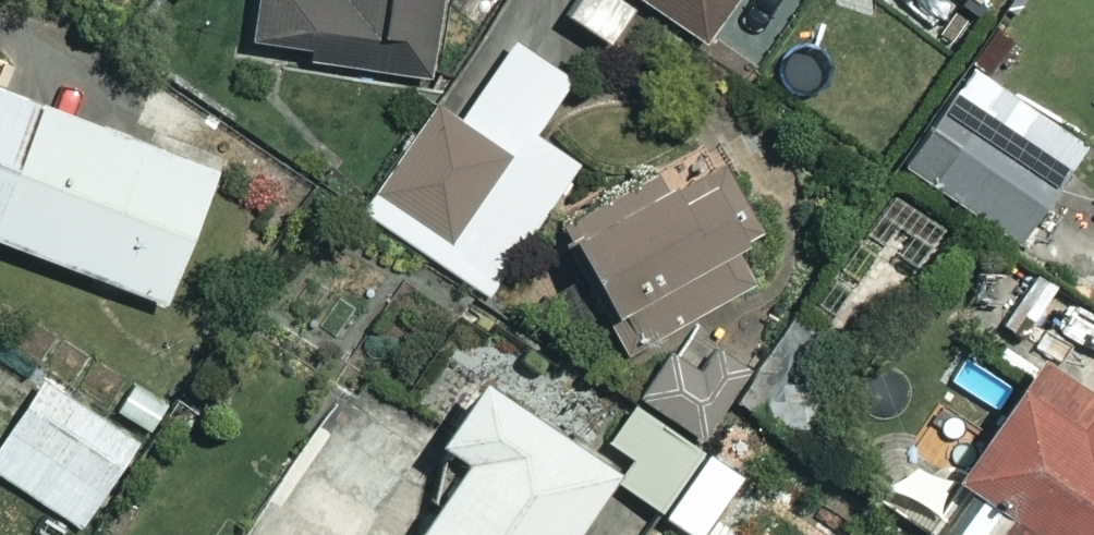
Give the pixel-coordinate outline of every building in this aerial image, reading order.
[(248,39),(307,46),(306,59),(427,73),(436,0),(253,0),(248,39)] [(554,1),(606,38),(632,0),(555,0),(554,1)] [(697,35),(721,0),(647,0),(697,35)] [(571,78),(514,37),(459,114),(437,98),(360,204),(483,293),(577,164),(532,132),(571,78)] [(1082,139),(971,63),(903,163),(1014,239),(1082,139)] [(0,79),(0,234),(163,299),(216,165),(0,79)] [(764,267),(690,142),(561,219),(635,343),(764,267)] [(712,325),(649,374),(696,435),(743,398),(759,418),(775,406),(712,325)] [(1035,342),(950,466),(981,487),(949,533),(952,534),(1093,534),(1093,382),(1035,342)] [(627,455),(608,443),(478,356),(433,423),(463,444),(402,534),(573,534),(610,480),(627,455)] [(41,376),(0,437),(0,471),(82,526),(139,441),(41,376)] [(638,399),(608,443),(627,455),(610,480),(670,520),(716,451),(638,399)]
